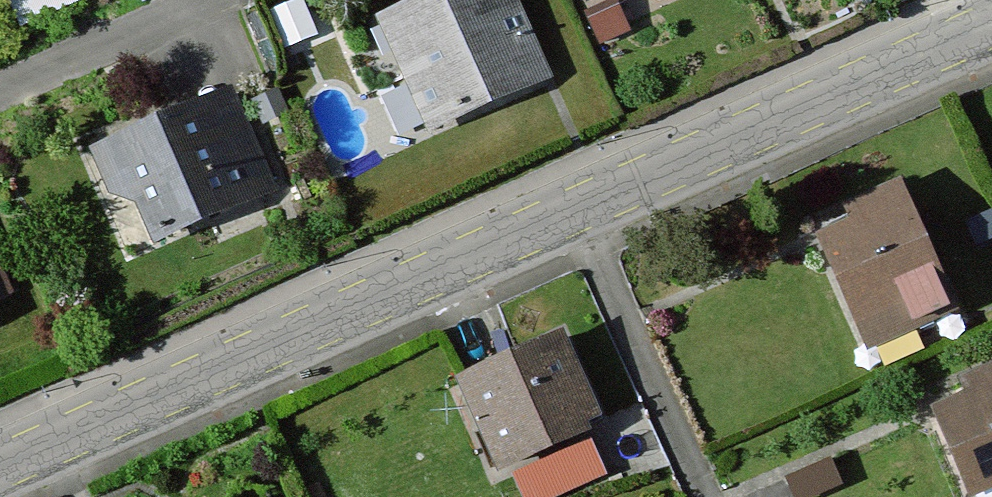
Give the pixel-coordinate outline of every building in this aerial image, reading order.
[(21,29),(88,0),(8,0),(21,29)] [(387,22),(435,129),(547,80),(511,0),(435,0),(387,22)] [(619,4),(587,18),(599,43),(630,29),(619,4)] [(237,105),(108,162),(118,184),(142,198),(160,239),(274,189),(237,105)] [(816,228),(869,344),(947,309),(894,193),(816,228)] [(468,381),(504,459),(594,418),(558,340),(468,381)] [(937,405),(974,488),(991,480),(991,381),(937,405)] [(789,476),(798,496),(805,496),(840,482),(830,458),(789,476)]
